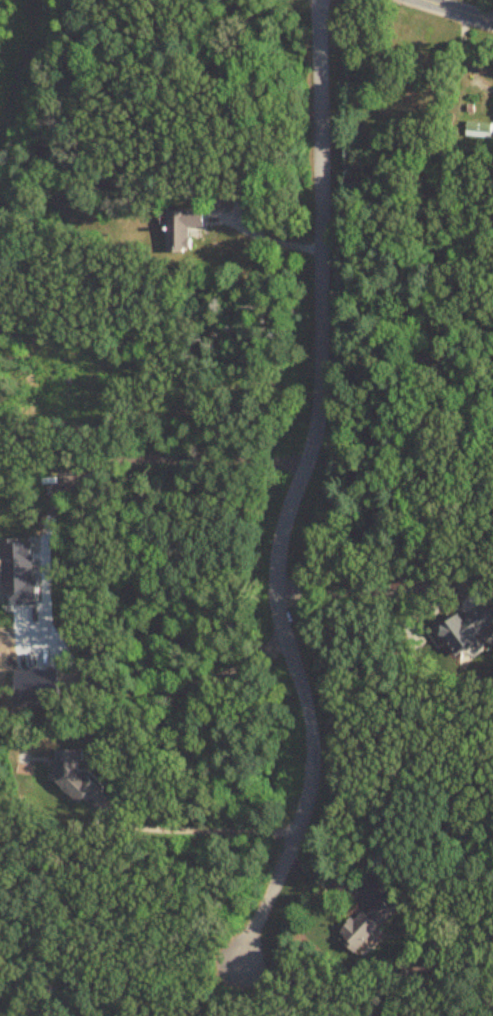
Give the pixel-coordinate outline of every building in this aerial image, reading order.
[(467,135),(490,138),(491,131),(467,129),(467,135)] [(167,212),(167,253),(191,253),(190,229),(205,229),(205,212),(167,212)] [(85,751),(57,751),(57,800),(96,800),(96,778),(81,778),(81,762),(85,762),(85,751)] [(339,935),(358,952),(395,911),(377,894),(339,935)]
